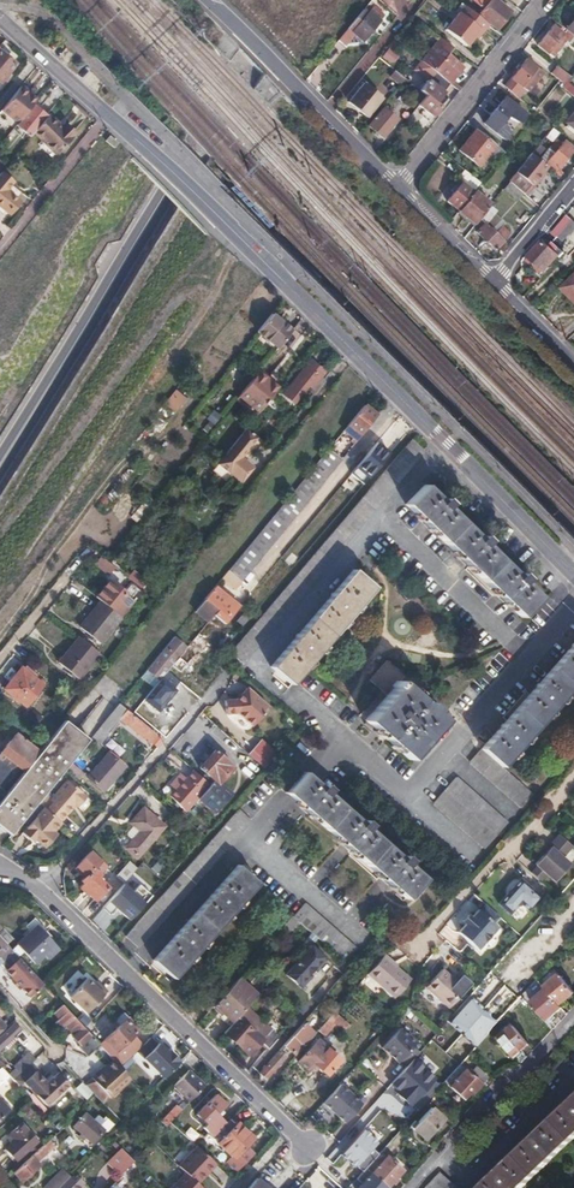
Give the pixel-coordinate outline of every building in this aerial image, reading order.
[(418,10),(426,16),(431,11),(432,11),(437,5),(432,0),(426,0),(418,10)] [(485,8),(479,15),(497,28),(511,11),(497,0),(475,0),(485,8)] [(481,32),(488,24),(464,5),(445,30),(465,46),(473,36),(478,29),(481,32)] [(374,6),(368,13),(363,9),(338,39),(345,44),(355,32),(363,40),(384,14),(374,6)] [(567,29),(557,22),(547,35),(544,33),(542,37),(544,39),(539,45),(548,53),(550,51),(554,55),(567,41),(568,42),(573,35),(567,29)] [(476,38),(481,32),(478,29),(473,36),(476,38)] [(442,39),(424,62),(436,72),(450,84),(464,67),(449,54),(453,48),(442,39)] [(394,64),(399,52),(386,48),(382,59),(394,64)] [(2,79),(4,81),(8,77),(6,75),(15,64),(0,51),(0,81),(2,79)] [(525,57),(503,85),(508,89),(519,98),(526,89),(530,91),(544,73),(525,57)] [(557,66),(551,73),(560,81),(564,85),(567,82),(571,77),(557,66)] [(399,85),(405,77),(394,70),(389,77),(399,85)] [(427,95),(419,104),(433,115),(440,106),(436,103),(450,84),(436,72),(421,90),(425,94),(427,95)] [(417,87),(413,83),(408,89),(410,90),(412,92),(417,87)] [(364,84),(350,102),(366,116),(381,98),(364,84)] [(33,104),(37,99),(20,85),(1,108),(18,122),(33,104)] [(412,92),(410,90),(402,100),(409,104),(421,90),(417,87),(412,92)] [(482,121),(504,95),(496,89),(475,114),(482,121)] [(414,108),(425,94),(421,90),(409,104),(414,108)] [(506,98),(485,124),(506,140),(512,132),(503,122),(507,117),(519,123),(527,114),(506,98)] [(17,124),(30,135),(34,131),(46,116),(33,104),(18,122),(17,124)] [(384,109),(368,126),(382,137),(396,119),(384,109)] [(424,126),(426,113),(411,111),(409,124),(424,126)] [(566,121),(573,128),(573,112),(566,121)] [(58,122),(49,113),(46,116),(34,131),(44,141),(40,145),(52,157),(71,135),(71,132),(63,125),(62,126),(59,129),(55,125),(58,122)] [(495,145),(475,129),(460,149),(478,165),(495,145)] [(109,136),(105,141),(113,148),(117,143),(109,136)] [(556,150),(545,164),(558,175),(561,172),(557,168),(573,149),(563,141),(561,144),(556,140),(551,146),(554,149),(555,149),(556,150)] [(539,144),(532,153),(538,158),(545,149),(539,144)] [(532,153),(509,181),(519,189),(528,177),(535,182),(542,174),(537,170),(543,163),(538,158),(532,153)] [(463,182),(448,201),(459,211),(475,191),(480,183),(475,179),(465,170),(459,178),(463,182)] [(10,213),(21,200),(16,196),(21,190),(14,185),(16,182),(2,171),(0,173),(0,206),(10,213)] [(509,181),(503,188),(517,200),(523,193),(519,189),(509,181)] [(475,191),(459,211),(475,223),(490,203),(475,191)] [(459,211),(457,213),(472,226),(475,223),(459,211)] [(566,215),(555,229),(556,231),(554,234),(557,237),(571,221),(571,220),(566,215)] [(492,216),(484,223),(493,233),(502,226),(492,216)] [(562,242),(573,228),(573,224),(571,221),(557,237),(558,237),(562,242)] [(493,233),(484,223),(477,230),(494,248),(510,234),(502,226),(493,233)] [(554,242),(562,251),(566,245),(562,242),(558,237),(554,242)] [(557,255),(559,257),(564,252),(562,251),(554,242),(549,247),(544,242),(544,241),(530,256),(544,269),(557,255)] [(499,250),(502,254),(508,247),(505,244),(499,250)] [(563,288),(573,300),(573,277),(563,288)] [(293,329),(273,312),(259,330),(278,347),(293,329)] [(311,361),(285,393),(295,401),(309,384),(312,386),(324,371),(311,361)] [(261,410),(280,387),(260,370),(241,394),(261,410)] [(175,412),(188,398),(177,387),(164,402),(175,412)] [(378,416),(365,405),(349,424),(359,432),(354,438),(357,441),(378,416)] [(208,432),(221,415),(214,410),(202,427),(208,432)] [(246,428),(223,456),(218,462),(234,474),(242,481),(253,468),(248,464),(240,457),(258,437),(246,428)] [(363,469),(371,475),(402,438),(394,431),(363,469)] [(287,586),(230,652),(242,662),(274,625),(334,555),(378,504),(423,450),(411,440),(372,486),(332,532),(287,586)] [(342,459),(329,448),(308,474),(279,509),(255,540),(234,564),(247,575),(274,542),(308,499),(342,459)] [(424,485),(406,504),(455,551),(522,616),(540,597),(523,581),(526,578),(520,572),(517,575),(486,544),(488,542),(483,536),(480,539),(458,516),(448,507),(450,505),(444,499),(441,502),(424,485)] [(108,560),(102,555),(96,563),(107,571),(113,565),(108,560)] [(234,564),(223,579),(235,589),(247,575),(234,564)] [(292,683),(296,679),(328,641),(365,597),(375,587),(354,569),(321,608),(298,634),(271,666),(292,683)] [(146,581),(133,570),(127,577),(138,586),(141,589),(146,581)] [(121,617),(127,610),(116,601),(116,600),(123,592),(123,591),(110,580),(97,596),(121,617)] [(216,587),(206,599),(218,609),(215,614),(225,623),(230,617),(227,616),(236,604),(216,587)] [(129,597),(123,592),(116,600),(116,601),(127,610),(132,604),(134,601),(129,597)] [(206,599),(197,610),(209,620),(215,614),(218,609),(206,599)] [(100,602),(81,626),(100,642),(119,618),(100,602)] [(197,635),(187,647),(180,656),(188,663),(195,654),(195,653),(201,646),(200,644),(203,640),(197,635)] [(78,678),(100,653),(80,636),(58,662),(78,678)] [(175,636),(148,669),(160,679),(162,677),(167,671),(175,661),(180,656),(187,647),(175,636)] [(470,762),(521,807),(533,794),(503,767),(551,711),(573,686),(573,644),(538,684),(517,708),(470,762)] [(371,713),(365,720),(410,758),(444,720),(436,712),(438,710),(429,702),(428,704),(413,691),(400,680),(405,674),(386,658),(369,678),(388,694),(371,713)] [(175,661),(167,671),(173,676),(181,666),(175,661)] [(22,667),(4,689),(25,706),(43,683),(22,667)] [(162,677),(160,679),(151,690),(133,711),(137,714),(140,711),(142,713),(143,712),(147,707),(159,693),(161,694),(170,684),(162,677)] [(237,700),(226,701),(227,714),(238,713),(253,726),(269,708),(247,689),(237,700)] [(364,720),(385,697),(381,692),(359,716),(364,720)] [(120,703),(93,737),(100,743),(120,719),(130,727),(150,743),(157,735),(143,723),(120,703)] [(214,704),(208,713),(218,719),(223,710),(214,704)] [(148,715),(144,720),(164,736),(171,728),(155,715),(153,717),(149,714),(148,715)] [(0,802),(0,826),(11,835),(26,817),(38,802),(39,802),(44,796),(46,792),(56,780),(66,769),(71,762),(91,739),(66,719),(51,738),(40,752),(24,772),(8,792),(0,802)] [(24,772),(40,752),(17,733),(0,754),(0,786),(3,788),(20,768),(24,772)] [(157,735),(150,743),(155,748),(163,740),(157,735)] [(255,746),(271,760),(277,753),(261,739),(255,746)] [(248,754),(264,767),(271,760),(255,746),(248,754)] [(216,750),(201,766),(215,779),(210,784),(198,798),(215,813),(232,794),(219,782),(227,772),(229,773),(234,767),(216,750)] [(105,790),(126,765),(110,751),(89,777),(105,790)] [(71,762),(66,769),(78,779),(83,772),(71,762)] [(188,799),(193,804),(198,798),(210,784),(193,769),(186,778),(181,774),(171,784),(175,788),(169,795),(182,806),(188,799)] [(304,771),(287,791),(286,792),(301,805),(311,814),(318,820),(367,863),(407,898),(425,878),(407,862),(409,859),(404,854),(401,857),(367,827),(369,824),(363,819),(361,821),(327,792),(329,789),(323,784),(320,786),(319,785),(304,771)] [(456,777),(435,802),(485,847),(508,823),(456,777)] [(38,802),(45,807),(61,820),(76,802),(79,805),(87,794),(68,779),(53,798),(46,792),(44,796),(39,802),(38,802)] [(61,820),(45,807),(25,831),(36,840),(38,839),(47,847),(56,834),(53,831),(61,822),(62,820),(61,820)] [(134,840),(127,847),(137,856),(164,826),(143,808),(132,822),(135,825),(141,830),(134,840)] [(231,843),(251,820),(239,809),(127,936),(139,947),(166,916),(231,843)] [(141,830),(135,825),(128,833),(128,835),(134,840),(141,830)] [(537,864),(547,873),(554,881),(569,864),(561,857),(571,846),(558,835),(548,846),(549,848),(535,863),(537,864)] [(86,874),(83,878),(86,881),(84,884),(98,898),(108,887),(99,878),(103,874),(102,873),(107,868),(92,852),(79,866),(86,874)] [(117,875),(124,882),(137,867),(130,860),(117,875)] [(537,864),(530,872),(540,881),(547,873),(537,864)] [(258,883),(241,867),(238,865),(199,908),(153,960),(174,978),(191,959),(224,922),(258,883)] [(133,892),(124,883),(103,907),(111,914),(117,907),(131,919),(152,894),(140,884),(133,892)] [(543,900),(523,883),(501,907),(513,917),(522,906),(531,914),(543,900)] [(455,918),(449,925),(468,942),(487,919),(484,916),(490,909),(476,897),(470,904),(469,903),(462,909),(455,918)] [(300,922),(312,933),(332,950),(345,962),(346,960),(356,949),(323,919),(305,904),(293,916),(300,922)] [(452,915),(455,918),(462,909),(459,907),(452,915)] [(293,916),(283,926),(291,932),(300,922),(293,916)] [(38,926),(18,944),(35,962),(55,945),(38,926)] [(14,951),(5,941),(4,943),(0,939),(0,958),(1,958),(0,959),(0,963),(14,951)] [(285,977),(300,990),(306,984),(304,982),(316,968),(318,970),(326,961),(311,947),(285,977)] [(345,962),(332,950),(329,954),(342,965),(345,962)] [(384,955),(369,973),(395,997),(412,979),(384,955)] [(43,983),(20,958),(7,970),(30,995),(43,983)] [(333,968),(326,975),(328,977),(312,995),(319,1001),(342,976),(333,968)] [(450,978),(443,971),(437,977),(428,987),(450,1008),(472,985),(463,976),(456,983),(450,978)] [(65,992),(82,1009),(102,987),(95,980),(92,983),(89,980),(82,974),(65,992)] [(217,1002),(216,1002),(236,1020),(247,1007),(259,993),(240,975),(217,1002)] [(482,989),(486,996),(503,984),(499,978),(482,989)] [(560,1008),(545,990),(530,1002),(545,1020),(560,1008)] [(208,994),(200,1002),(206,1009),(214,1000),(208,994)] [(463,1033),(481,1006),(467,997),(449,1024),(463,1033)] [(89,1033),(62,1004),(54,1012),(60,1018),(55,1023),(61,1029),(66,1025),(75,1035),(72,1037),(80,1045),(78,1046),(87,1056),(95,1048),(99,1052),(103,1048),(100,1044),(89,1033)] [(236,1020),(225,1033),(249,1054),(261,1042),(268,1048),(275,1040),(260,1025),(262,1022),(247,1007),(236,1020)] [(335,1011),(319,1029),(326,1035),(334,1027),(341,1033),(349,1024),(335,1011)] [(121,1025),(129,1017),(125,1013),(116,1020),(121,1025)] [(121,1025),(105,1040),(117,1052),(125,1060),(142,1044),(134,1035),(140,1029),(129,1017),(121,1025)] [(0,1037),(0,1049),(15,1036),(20,1042),(26,1037),(14,1023),(0,1037)] [(284,1045),(295,1056),(315,1034),(303,1023),(284,1045)] [(527,1045),(513,1027),(497,1040),(512,1058),(527,1045)] [(400,1028),(382,1048),(398,1062),(400,1060),(407,1066),(419,1053),(412,1047),(416,1043),(400,1028)] [(150,1039),(137,1051),(164,1078),(168,1074),(179,1063),(177,1062),(178,1061),(169,1052),(168,1053),(159,1043),(157,1045),(150,1039)] [(126,1061),(125,1060),(117,1052),(105,1040),(100,1044),(103,1048),(115,1062),(121,1067),(126,1061)] [(319,1040),(300,1061),(308,1069),(314,1063),(327,1074),(340,1059),(319,1040)] [(279,1050),(261,1071),(268,1079),(286,1058),(279,1050)] [(16,1069),(9,1075),(13,1080),(36,1059),(30,1052),(14,1066),(16,1069)] [(121,1067),(115,1062),(108,1069),(104,1072),(102,1069),(92,1078),(110,1099),(132,1079),(121,1067)] [(459,1065),(443,1083),(463,1100),(479,1083),(481,1084),(486,1078),(473,1067),(468,1073),(459,1065)] [(0,1068),(0,1083),(9,1075),(1,1067),(0,1068)] [(35,1070),(24,1081),(47,1105),(69,1083),(59,1072),(47,1083),(35,1070)] [(190,1102),(205,1086),(189,1071),(174,1086),(190,1102)] [(340,1084),(324,1103),(346,1122),(366,1099),(358,1092),(354,1097),(340,1084)] [(203,1128),(207,1133),(212,1137),(226,1123),(217,1114),(226,1105),(216,1096),(197,1115),(206,1125),(203,1128)] [(483,1187),(523,1187),(573,1138),(573,1098),(483,1187)] [(162,1122),(167,1127),(171,1122),(182,1110),(177,1106),(162,1122)] [(430,1107),(411,1128),(425,1139),(442,1118),(430,1107)] [(85,1114),(74,1127),(92,1143),(103,1129),(85,1114)] [(237,1124),(231,1119),(220,1132),(225,1136),(237,1124)] [(189,1123),(181,1132),(193,1143),(201,1135),(189,1123)] [(225,1136),(220,1142),(218,1143),(232,1156),(225,1162),(233,1170),(236,1170),(252,1154),(245,1148),(254,1138),(238,1123),(237,1124),(225,1136)] [(13,1140),(5,1148),(16,1160),(36,1141),(20,1124),(8,1134),(13,1140)] [(193,1143),(196,1146),(204,1138),(201,1135),(193,1143)] [(49,1140),(14,1172),(22,1181),(39,1165),(37,1161),(54,1145),(49,1140)] [(178,1165),(186,1172),(197,1182),(214,1162),(196,1146),(178,1165)] [(130,1157),(121,1149),(107,1163),(121,1176),(134,1161),(130,1157)] [(130,1157),(134,1161),(140,1155),(136,1151),(130,1157)] [(371,1174),(385,1187),(401,1169),(387,1156),(371,1174)] [(234,1178),(214,1167),(208,1178),(227,1187),(229,1187),(234,1178)] [(70,1177),(63,1169),(45,1187),(59,1187),(70,1177)] [(355,1181),(358,1183),(354,1187),(384,1187),(385,1187),(371,1174),(365,1170),(355,1181)] [(197,1182),(186,1172),(172,1187),(203,1187),(197,1182)] [(439,1173),(426,1187),(455,1187),(439,1173)] [(257,1178),(248,1187),(268,1187),(257,1178)]
